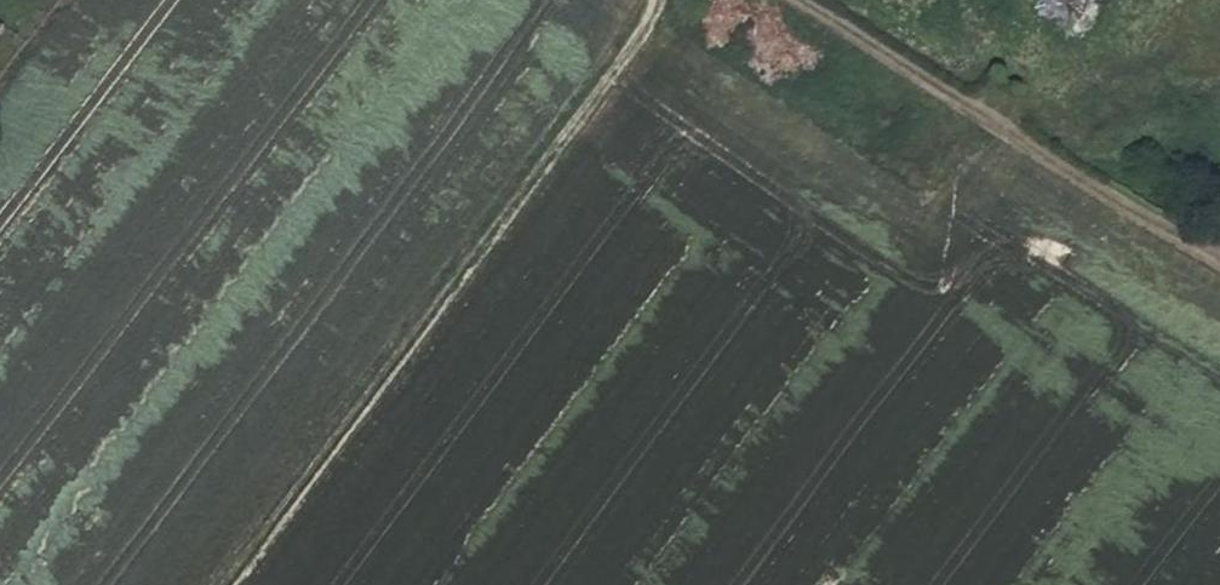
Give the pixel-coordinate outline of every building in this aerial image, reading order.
[(1057,0),(1088,22),(1104,0),(1057,0)] [(1202,14),(1212,0),(1182,0),(1202,14)]
